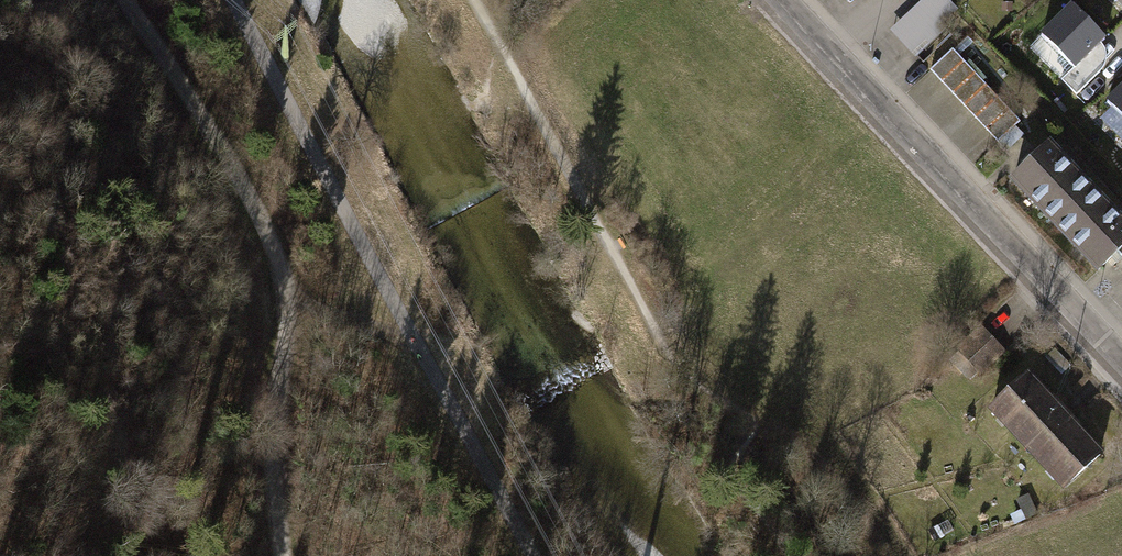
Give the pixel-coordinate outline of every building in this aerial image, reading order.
[(884,33),(909,60),(959,17),(944,0),(922,0),(884,33)] [(1086,57),(1105,39),(1088,22),(1090,20),(1074,4),(1041,36),(1074,69),(1086,57)] [(949,56),(928,74),(989,143),(1010,125),(949,56)] [(1086,57),(1074,69),(1062,81),(1076,95),(1100,71),(1086,57)] [(1107,102),(1121,118),(1121,87),(1107,102)] [(1046,146),(1008,181),(1054,230),(1092,195),(1046,146)] [(1054,230),(1099,279),(1121,257),(1121,228),(1092,195),(1054,230)] [(975,379),(1001,355),(977,329),(950,353),(975,379)] [(1098,445),(1028,365),(980,407),(1050,487),(1098,445)]
